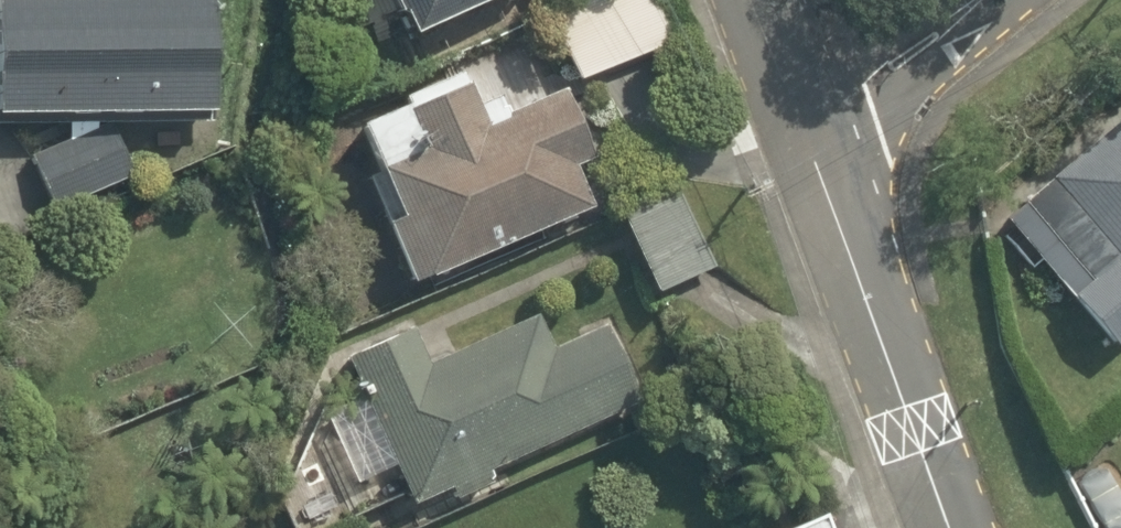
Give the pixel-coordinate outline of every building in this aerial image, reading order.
[(197,115),(198,0),(193,0),(0,0),(0,113),(197,115)] [(401,35),(483,0),(386,0),(401,35)] [(576,76),(662,38),(645,0),(599,0),(551,21),(576,76)] [(403,99),(355,118),(389,202),(366,212),(397,288),(591,210),(573,165),(586,159),(560,94),(516,112),(506,87),(481,97),(468,66),(401,94),(403,99)] [(1003,222),(1113,350),(1120,344),(1120,121),(1003,222)] [(18,154),(41,219),(128,188),(105,123),(18,154)] [(681,190),(619,218),(649,288),(712,261),(681,190)] [(415,323),(342,352),(404,508),(444,492),(447,501),(492,483),(485,467),(639,406),(605,318),(547,341),(534,307),(426,349),(415,323)] [(819,513),(785,527),(826,527),(819,513)]
